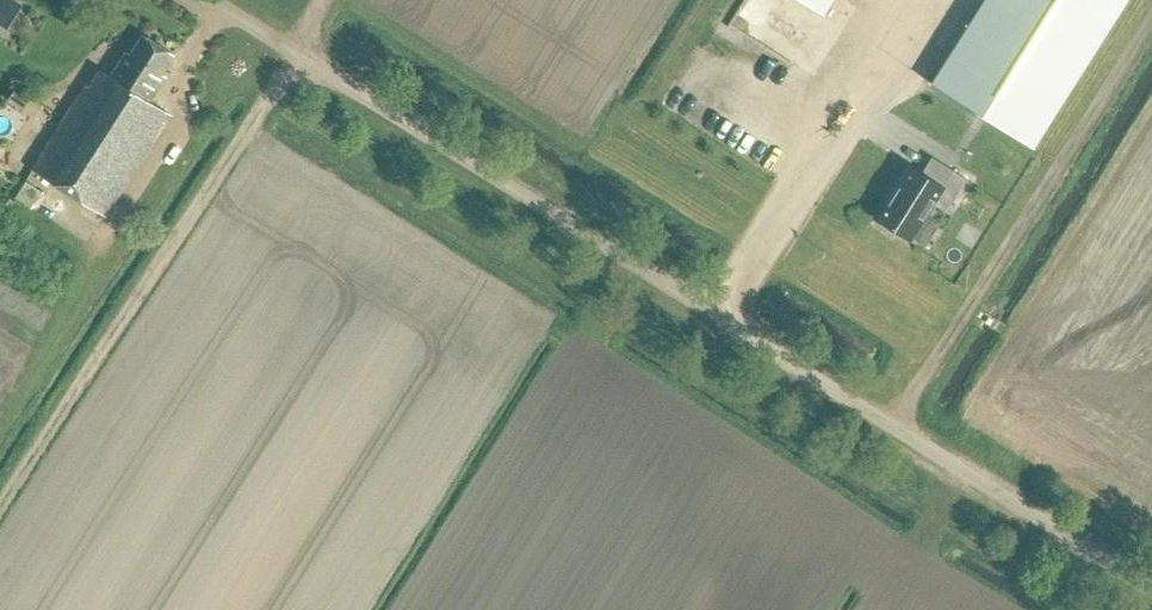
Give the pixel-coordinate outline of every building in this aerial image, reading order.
[(840,12),(847,0),(818,0),(840,12)] [(1034,147),(1128,0),(984,0),(932,82),(1034,147)] [(176,56),(143,34),(131,53),(127,51),(111,76),(101,70),(90,87),(86,84),(32,168),(107,216),(172,115),(152,102),(168,77),(164,74),(176,56)] [(23,113),(32,100),(18,90),(8,103),(23,113)] [(928,176),(909,163),(895,186),(897,187),(878,219),(883,222),(882,223),(893,229),(893,228),(909,238),(929,206),(943,185),(928,176)]
